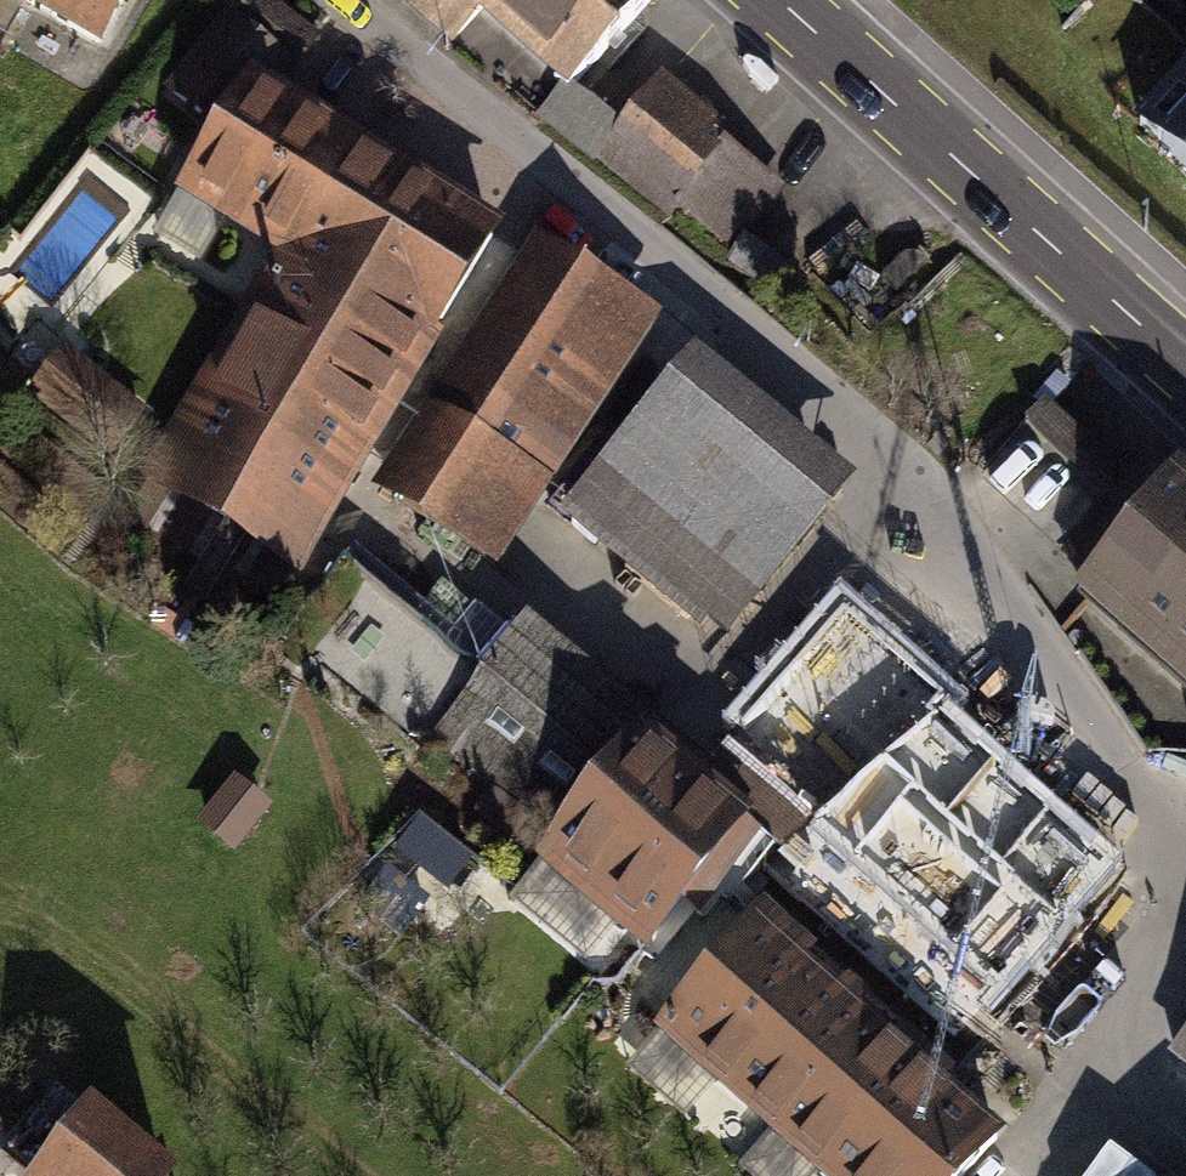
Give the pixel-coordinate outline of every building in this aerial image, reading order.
[(96,52),(127,0),(8,0),(96,52)] [(207,129),(246,67),(274,84),(283,72),(289,75),(319,38),(272,0),(246,0),(234,15),(226,9),(161,89),(207,129)] [(451,41),(476,14),(558,87),(565,93),(571,87),(649,0),(405,0),(451,41)] [(1131,122),(1185,172),(1185,62),(1131,122)] [(292,567),(300,572),(445,337),(439,333),(505,226),(274,84),(246,67),(207,129),(167,194),(271,258),(138,473),(150,480),(130,513),(272,600),(292,567)] [(620,126),(595,157),(669,215),(677,206),(736,252),(746,237),(785,188),(771,178),(769,180),(705,131),(716,118),(660,74),(620,126)] [(595,157),(620,126),(571,87),(565,93),(558,87),(535,116),(591,162),(595,157)] [(730,130),(716,118),(705,131),(769,180),(771,178),(787,157),(737,119),(730,130)] [(368,488),(494,570),(660,318),(533,235),(368,488)] [(18,396),(100,460),(139,412),(56,347),(18,396)] [(693,347),(556,514),(699,631),(706,622),(726,639),(856,481),(693,347)] [(1069,590),(1185,691),(1185,478),(1175,468),(1170,475),(1140,448),(1121,471),(1043,401),(979,472),(1089,567),(1069,590)] [(351,546),(339,563),(479,681),(513,638),(473,605),(454,629),(351,546)] [(432,738),(479,681),(339,563),(285,635),(424,747),(432,738)] [(630,935),(646,948),(679,907),(690,916),(702,914),(759,842),(743,829),(749,822),(696,780),(706,768),(525,623),(513,638),(479,681),(432,738),(494,789),(475,812),(515,844),(534,821),(551,835),(531,859),(536,863),(508,899),(599,973),(630,935)] [(706,768),(696,780),(749,822),(743,829),(759,842),(775,854),(843,801),(838,794),(845,788),(753,711),(706,768)] [(929,718),(845,788),(838,794),(843,801),(896,865),(913,862),(955,911),(1046,834),(1015,795),(996,799),(929,718)] [(270,809),(231,778),(193,826),(232,857),(270,809)] [(470,861),(416,820),(390,854),(444,895),(470,861)] [(818,1175),(970,1175),(1005,1136),(944,1082),(952,1072),(902,1029),(894,1038),(858,1007),(867,996),(845,977),(837,986),(807,959),(817,948),(762,900),(651,1028),(656,1033),(624,1069),(683,1119),(714,1082),(771,1132),(739,1169),(747,1175),(818,1175)] [(1169,1055),(1185,1075),(1185,1033),(1169,1055)] [(25,1175),(165,1175),(83,1107),(25,1175)]
